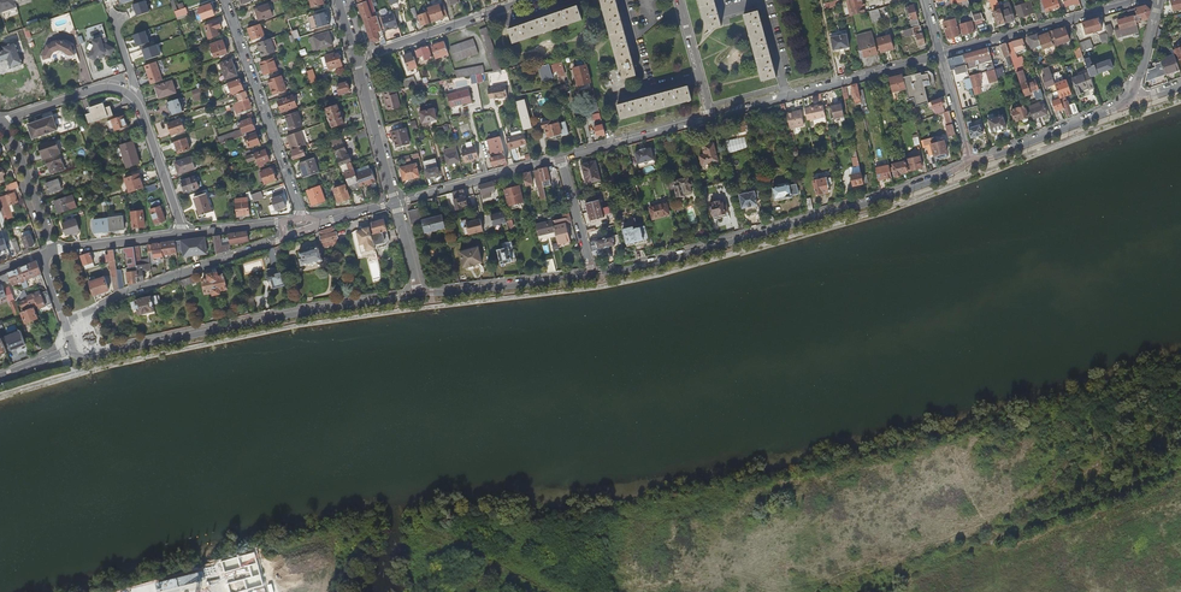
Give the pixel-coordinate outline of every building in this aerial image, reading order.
[(17,7),(16,3),(15,0),(0,0),(0,10),(1,12),(17,7)] [(138,16),(150,11),(146,0),(144,0),(133,4),(138,16)] [(372,0),(371,0),(369,1),(359,4),(371,40),(375,42),(385,38),(383,32),(378,18),(372,0)] [(392,9),(399,7),(396,0),(389,0),(392,9)] [(637,75),(616,0),(600,0),(619,68),(607,71),(610,81),(605,82),(606,87),(611,86),(613,92),(629,88),(627,78),(637,75)] [(707,30),(721,26),(714,0),(699,0),(707,30)] [(849,17),(864,13),(862,6),(864,5),(864,3),(862,4),(861,0),(848,0),(845,1),(849,17)] [(997,0),(991,0),(991,1),(990,2),(993,12),(997,25),(1005,23),(1001,12),(997,0)] [(1041,1),(1046,12),(1060,7),(1057,0),(1042,0),(1041,1)] [(1170,2),(1173,13),(1180,11),(1180,0),(1177,0),(1170,2)] [(1030,2),(1015,7),(1019,18),(1034,14),(1030,2)] [(215,14),(211,4),(199,9),(202,19),(215,14)] [(268,4),(255,9),(259,20),(272,15),(268,4)] [(427,8),(432,22),(444,18),(444,17),(448,15),(444,4),(440,5),(439,4),(427,8)] [(508,29),(513,43),(582,19),(577,5),(508,29)] [(917,19),(913,5),(904,7),(905,11),(908,10),(911,21),(917,19)] [(1135,23),(1148,20),(1150,11),(1145,6),(1134,9),(1135,12),(1136,16),(1133,16),(1135,23)] [(186,8),(174,12),(176,17),(188,13),(186,8)] [(879,16),(877,9),(868,11),(870,18),(879,16)] [(1005,23),(1014,19),(1011,9),(1001,12),(1005,23)] [(399,27),(393,11),(391,12),(388,13),(388,14),(378,18),(383,32),(391,29),(391,28),(393,27),(394,29),(399,27)] [(758,11),(744,15),(762,81),(777,77),(758,11)] [(318,28),(330,24),(326,12),(321,14),(320,12),(318,12),(318,14),(314,16),(318,28)] [(428,13),(418,16),(418,17),(417,17),(418,21),(420,21),(422,26),(431,22),(428,13)] [(1135,23),(1133,16),(1117,21),(1120,30),(1115,32),(1117,39),(1138,33),(1136,26),(1135,23)] [(1101,30),(1098,18),(1082,23),(1085,34),(1101,30)] [(959,36),(954,19),(942,23),(946,40),(959,36)] [(222,27),(219,21),(205,26),(209,39),(219,35),(217,29),(222,27)] [(971,22),(959,25),(962,35),(974,32),(971,22)] [(265,39),(260,24),(248,28),(252,40),(259,37),(260,41),(265,39)] [(925,45),(919,26),(905,30),(907,35),(913,33),(914,36),(916,36),(919,46),(925,45)] [(501,69),(487,27),(480,29),(494,71),(501,69)] [(1053,46),(1069,41),(1064,28),(1048,32),(1053,46)] [(314,36),(318,50),(333,45),(331,39),(332,39),(330,31),(328,32),(314,36)] [(1040,44),(1042,50),(1053,46),(1048,32),(1042,34),(1041,36),(1037,38),(1040,44)] [(833,49),(849,46),(847,33),(830,36),(833,49)] [(870,33),(856,37),(857,43),(859,50),(861,59),(876,55),(870,33)] [(1108,34),(1107,33),(1099,36),(1102,44),(1110,41),(1108,34)] [(1031,47),(1040,44),(1037,38),(1036,35),(1026,38),(1026,41),(1029,40),(1031,47)] [(893,50),(889,36),(883,38),(887,52),(893,50)] [(148,60),(149,63),(158,60),(157,57),(179,49),(179,47),(177,41),(176,39),(171,40),(170,37),(153,43),(154,46),(140,51),(141,53),(143,59),(143,62),(148,60)] [(94,45),(88,57),(95,60),(97,55),(99,55),(104,53),(111,55),(114,48),(102,43),(101,38),(93,40),(94,45)] [(270,38),(258,43),(263,56),(275,52),(270,38)] [(887,52),(883,38),(876,40),(880,54),(887,52)] [(64,55),(65,55),(66,56),(67,55),(73,54),(69,43),(61,39),(57,41),(57,39),(51,41),(51,43),(47,44),(40,55),(42,60),(50,57),(50,56),(51,55),(52,54),(53,52),(54,51),(55,51),(57,50),(58,50),(60,50),(61,51),(62,52),(63,52),(63,53),(63,54),(64,55)] [(473,39),(450,47),(455,61),(478,53),(473,39)] [(1078,44),(1080,48),(1081,51),(1093,47),(1090,39),(1078,44)] [(1180,46),(1180,40),(1180,39),(1172,42),(1175,49),(1180,46)] [(228,53),(223,40),(210,45),(215,57),(228,53)] [(1024,51),(1020,40),(1011,42),(1014,51),(1018,50),(1019,53),(1024,51)] [(436,58),(449,53),(444,41),(432,45),(436,58)] [(23,64),(16,42),(3,47),(4,49),(0,51),(0,62),(7,59),(10,68),(23,64)] [(1004,57),(1010,56),(1005,44),(1000,45),(1004,57)] [(432,57),(428,46),(416,50),(418,56),(422,55),(423,59),(432,57)] [(1053,46),(1042,50),(1044,56),(1056,52),(1053,46)] [(1174,54),(1177,54),(1180,63),(1180,62),(1180,47),(1172,50),(1174,54)] [(1074,50),(1077,59),(1083,57),(1081,51),(1080,48),(1074,50)] [(967,71),(968,75),(977,73),(976,68),(978,68),(976,60),(980,59),(981,64),(984,63),(985,64),(988,63),(988,65),(992,64),(988,49),(963,55),(967,71)] [(329,69),(342,66),(339,54),(336,55),(335,53),(325,56),(329,69)] [(417,71),(419,70),(414,58),(413,58),(412,53),(404,56),(409,70),(416,68),(417,71)] [(957,74),(967,71),(963,55),(947,60),(950,71),(956,69),(957,74)] [(273,58),(260,62),(265,75),(270,73),(271,75),(274,74),(273,72),(278,71),(273,58)] [(1089,72),(1090,76),(1113,67),(1110,59),(1090,66),(1089,63),(1091,62),(1089,58),(1084,59),(1089,72)] [(1168,58),(1160,61),(1161,62),(1163,68),(1172,65),(1174,70),(1179,68),(1175,58),(1169,60),(1168,58)] [(237,75),(232,59),(221,63),(223,69),(222,69),(226,79),(237,75)] [(156,62),(145,65),(151,84),(162,80),(156,62)] [(1146,82),(1165,75),(1163,68),(1161,62),(1155,65),(1156,68),(1148,71),(1146,82)] [(549,65),(539,67),(543,81),(552,78),(551,73),(558,71),(559,77),(564,75),(561,63),(549,66),(549,65)] [(578,86),(592,82),(586,64),(573,67),(578,86)] [(454,70),(457,78),(471,75),(475,74),(481,73),(484,72),(483,65),(454,70)] [(997,79),(993,66),(989,67),(990,69),(986,70),(990,84),(998,81),(997,79)] [(1053,80),(1048,68),(1044,70),(1046,77),(1043,78),(1046,87),(1054,84),(1053,80)] [(1026,76),(1024,70),(1016,73),(1018,79),(1026,76)] [(928,71),(903,78),(906,91),(907,96),(910,107),(928,102),(924,86),(934,83),(932,73),(928,71)] [(1094,88),(1090,76),(1089,72),(1072,79),(1078,96),(1084,94),(1083,92),(1094,88)] [(980,74),(978,75),(969,77),(972,89),(973,89),(975,95),(981,93),(979,87),(981,86),(980,81),(982,80),(980,74)] [(281,76),(268,80),(274,95),(286,90),(281,76)] [(414,76),(403,80),(405,87),(417,85),(414,76)] [(904,90),(901,76),(895,77),(895,78),(890,80),(893,89),(898,87),(898,91),(904,90)] [(243,89),(240,79),(229,83),(232,92),(232,93),(233,95),(234,95),(240,92),(239,91),(243,89)] [(1072,115),(1069,106),(1067,102),(1066,102),(1064,97),(1071,95),(1066,81),(1057,84),(1055,79),(1053,80),(1054,84),(1057,91),(1060,99),(1064,109),(1067,117),(1072,115)] [(171,81),(155,87),(159,98),(175,93),(171,81)] [(1026,82),(1020,85),(1025,97),(1031,95),(1030,93),(1038,90),(1035,81),(1027,84),(1026,82)] [(340,95),(350,92),(347,82),(337,84),(340,95)] [(859,91),(857,83),(851,85),(852,91),(851,92),(852,94),(853,94),(854,100),(860,99),(859,91)] [(494,97),(494,98),(507,96),(505,86),(492,88),(492,89),(488,90),(489,98),(494,97)] [(617,105),(621,119),(692,100),(688,86),(617,105)] [(204,98),(201,88),(192,91),(196,101),(204,98)] [(469,89),(447,94),(451,107),(467,102),(468,103),(472,102),(469,89)] [(395,94),(394,90),(382,92),(385,106),(387,105),(388,111),(401,108),(397,93),(395,94)] [(240,101),(246,99),(246,97),(248,96),(246,91),(237,94),(240,101)] [(293,95),(278,101),(282,112),(297,107),(293,95)] [(255,101),(253,96),(248,98),(246,99),(240,101),(238,102),(238,103),(241,112),(252,109),(250,102),(255,101)] [(1106,96),(1098,99),(1101,106),(1107,103),(1108,102),(1106,96)] [(185,97),(179,99),(183,111),(189,109),(185,97)] [(943,106),(940,98),(926,103),(927,106),(929,108),(930,107),(931,109),(943,106)] [(183,111),(179,99),(167,103),(170,115),(183,111)] [(1056,112),(1064,109),(1060,99),(1052,102),(1056,112)] [(105,102),(89,107),(91,112),(86,114),(89,122),(114,115),(111,105),(106,107),(105,102)] [(844,117),(841,104),(840,104),(836,105),(831,106),(834,119),(844,117)] [(1039,104),(1028,108),(1037,131),(1043,129),(1039,118),(1047,115),(1044,105),(1040,106),(1039,104)] [(1069,106),(1072,115),(1078,113),(1075,104),(1069,106)] [(344,123),(337,105),(333,106),(330,107),(326,109),(333,127),(344,123)] [(430,105),(426,106),(430,121),(437,120),(434,108),(431,109),(430,105)] [(810,107),(805,109),(807,120),(812,118),(813,119),(826,116),(823,105),(815,107),(815,105),(810,106),(810,107)] [(430,121),(426,106),(421,107),(422,111),(420,112),(422,123),(423,126),(430,124),(430,121)] [(1024,107),(1011,112),(1014,119),(1016,119),(1017,121),(1028,118),(1024,107)] [(303,125),(298,111),(286,115),(290,130),(303,125)] [(787,113),(790,128),(804,125),(801,111),(794,113),(794,112),(787,113)] [(601,118),(600,112),(591,114),(593,120),(601,118)] [(943,113),(946,126),(952,125),(949,112),(943,113)] [(744,114),(734,116),(737,127),(747,125),(744,114)] [(111,132),(127,127),(123,115),(112,119),(112,120),(107,121),(111,132)] [(53,116),(29,125),(33,138),(57,130),(53,116)] [(1002,116),(986,121),(990,133),(1005,129),(1002,116)] [(546,127),(548,136),(561,133),(562,136),(569,134),(565,121),(560,123),(559,118),(547,121),(546,117),(541,119),(543,128),(546,127)] [(255,129),(251,118),(239,122),(242,129),(219,137),(221,143),(221,144),(245,135),(244,133),(255,129)] [(181,119),(168,123),(172,135),(185,131),(181,119)] [(606,135),(603,124),(594,126),(597,136),(603,134),(603,135),(606,135)] [(952,125),(946,126),(945,127),(948,137),(955,136),(952,125)] [(981,125),(968,129),(970,138),(983,135),(981,125)] [(405,128),(392,131),(396,148),(409,144),(405,128)] [(301,131),(288,135),(293,149),(306,145),(301,131)] [(260,144),(256,133),(245,136),(249,147),(260,144)] [(527,143),(524,133),(506,138),(509,149),(515,148),(515,146),(518,146),(527,143)] [(489,139),(493,157),(505,154),(500,136),(489,139)] [(341,137),(331,140),(333,147),(340,165),(340,166),(352,162),(349,154),(347,155),(346,150),(344,144),(343,144),(341,137)] [(186,138),(175,142),(171,144),(173,149),(176,148),(178,153),(190,149),(186,138)] [(43,154),(45,159),(46,159),(60,154),(56,140),(39,146),(42,154),(43,154)] [(139,163),(132,141),(121,145),(127,167),(139,163)] [(947,153),(944,141),(931,144),(934,157),(947,153)] [(301,147),(293,150),(293,153),(292,153),(294,159),(305,155),(304,150),(309,148),(308,146),(315,144),(314,142),(300,147),(301,147)] [(718,161),(713,143),(704,146),(706,154),(699,156),(702,165),(718,161)] [(474,159),(479,157),(476,146),(462,150),(465,162),(471,161),(471,159),(474,159)] [(460,161),(456,147),(447,149),(449,153),(445,154),(448,164),(460,161)] [(640,150),(635,152),(638,163),(643,162),(645,163),(648,162),(649,160),(655,159),(651,147),(646,149),(646,148),(640,150)] [(257,159),(260,167),(264,166),(263,163),(270,160),(266,149),(246,156),(248,162),(257,159)] [(60,154),(46,159),(51,174),(65,169),(60,154)] [(507,161),(505,154),(493,157),(490,158),(492,165),(507,161)] [(919,155),(906,159),(909,170),(922,167),(919,155)] [(196,168),(192,157),(175,162),(179,174),(196,168)] [(300,163),(305,177),(319,172),(314,158),(300,163)] [(595,161),(582,165),(587,184),(600,180),(595,161)] [(340,166),(342,173),(344,172),(349,185),(359,182),(352,162),(340,166)] [(904,163),(892,166),(894,175),(900,174),(900,176),(907,174),(904,163)] [(417,164),(400,168),(403,180),(419,176),(417,164)] [(861,172),(859,165),(856,165),(849,167),(851,174),(861,172)] [(886,178),(892,177),(889,165),(878,167),(880,177),(886,176),(886,178)] [(539,169),(544,186),(551,184),(548,171),(549,171),(553,168),(552,166),(547,167),(539,169)] [(276,180),(272,167),(260,172),(265,184),(276,180)] [(426,170),(424,171),(428,187),(432,185),(430,178),(428,179),(428,177),(440,174),(438,167),(426,170)] [(539,169),(535,170),(537,178),(536,178),(541,199),(546,197),(544,186),(539,169)] [(533,184),(530,172),(523,174),(526,186),(533,184)] [(863,183),(861,172),(851,174),(853,185),(863,183)] [(129,193),(144,188),(139,173),(125,178),(129,193)] [(199,188),(195,176),(182,181),(186,192),(199,188)] [(826,178),(813,181),(816,194),(830,191),(828,183),(832,182),(831,179),(831,177),(826,178)] [(673,186),(674,185),(676,190),(677,196),(677,197),(679,196),(679,198),(684,196),(684,195),(685,194),(692,192),(690,186),(693,185),(692,181),(689,182),(688,178),(672,182),(673,186)] [(58,179),(46,183),(49,193),(62,189),(58,179)] [(17,181),(3,186),(5,190),(9,189),(10,190),(19,187),(17,181)] [(496,190),(493,182),(479,185),(483,198),(491,196),(490,191),(496,190)] [(673,186),(672,182),(668,183),(672,197),(677,196),(676,190),(674,191),(673,186)] [(778,186),(772,188),(775,199),(784,197),(784,199),(792,197),(792,196),(799,194),(797,184),(790,185),(790,184),(788,184),(788,182),(778,185),(778,186)] [(146,193),(158,189),(156,183),(144,187),(146,193)] [(338,202),(350,198),(345,185),(334,189),(338,202)] [(634,185),(629,187),(632,199),(637,197),(634,185)] [(320,186),(307,191),(313,205),(325,201),(320,186)] [(523,201),(519,186),(505,190),(508,203),(517,200),(518,202),(523,201)] [(748,193),(740,195),(743,208),(757,205),(756,201),(762,199),(760,194),(762,194),(761,190),(754,192),(753,192),(752,188),(747,189),(748,193)] [(463,190),(452,193),(457,210),(462,208),(461,206),(467,204),(463,190)] [(248,201),(253,199),(251,195),(250,191),(246,193),(247,198),(235,199),(237,216),(249,214),(248,201)] [(261,191),(251,195),(253,199),(253,201),(263,198),(261,191)] [(9,205),(18,202),(15,193),(1,198),(0,198),(0,199),(1,199),(8,219),(13,217),(9,205)] [(206,193),(194,197),(200,216),(212,211),(206,193)] [(73,195),(55,201),(59,213),(77,207),(73,195)] [(286,207),(282,195),(272,199),(276,211),(286,207)] [(602,209),(600,200),(585,203),(590,221),(604,217),(603,214),(602,209)] [(711,204),(710,204),(713,216),(719,215),(725,213),(726,213),(723,204),(722,200),(713,203),(713,201),(710,202),(711,204)] [(666,203),(649,208),(653,220),(670,215),(666,203)] [(160,206),(150,209),(156,225),(161,223),(161,222),(165,220),(160,206)] [(611,206),(602,209),(603,214),(610,212),(611,216),(614,215),(611,206)] [(408,211),(412,225),(421,222),(418,208),(408,211)] [(131,212),(134,228),(144,226),(142,210),(131,212)] [(425,233),(446,228),(443,215),(422,220),(425,233)] [(108,218),(110,231),(125,229),(123,216),(108,218)] [(555,232),(558,244),(570,241),(565,223),(572,222),(570,216),(563,218),(552,221),(555,232)] [(508,228),(506,217),(495,220),(498,231),(508,228)] [(539,236),(555,232),(552,221),(551,217),(548,217),(549,221),(536,224),(539,236)] [(95,233),(110,231),(108,218),(93,220),(95,233)] [(466,223),(474,221),(473,218),(461,221),(464,235),(469,234),(466,223)] [(63,223),(66,235),(80,231),(76,219),(63,223)] [(388,230),(385,219),(371,223),(371,225),(369,225),(370,228),(375,249),(387,246),(390,241),(388,230)] [(483,231),(480,219),(474,221),(466,223),(469,234),(483,231)] [(634,229),(623,232),(627,244),(627,246),(635,244),(644,242),(644,239),(648,238),(645,226),(634,229)] [(335,233),(334,227),(321,231),(322,236),(321,237),(322,242),(323,242),(324,247),(338,243),(337,238),(338,238),(336,232),(335,233)] [(375,249),(370,228),(364,230),(364,231),(358,233),(361,246),(360,246),(362,254),(376,250),(375,249)] [(377,255),(376,250),(362,254),(360,246),(361,246),(358,233),(364,231),(364,230),(356,232),(352,234),(359,260),(377,255)] [(247,231),(228,234),(230,244),(249,240),(247,231)] [(512,241),(510,233),(501,236),(503,243),(505,243),(512,241)] [(29,249),(35,247),(36,245),(32,234),(23,238),(27,248),(29,249)] [(619,234),(589,241),(592,251),(621,243),(619,234)] [(220,235),(214,236),(216,253),(223,253),(232,250),(230,245),(222,246),(220,235)] [(205,237),(181,240),(183,255),(207,252),(205,237)] [(16,241),(12,242),(16,253),(20,252),(16,241)] [(162,243),(164,258),(169,257),(169,256),(171,256),(170,254),(177,253),(175,241),(162,243)] [(513,261),(516,260),(512,241),(505,243),(506,248),(497,250),(501,265),(508,263),(509,263),(513,262),(513,261)] [(164,258),(162,243),(149,245),(150,253),(153,252),(154,261),(153,261),(153,264),(160,263),(160,260),(164,259),(164,258)] [(323,260),(319,247),(319,245),(313,246),(314,249),(299,253),(301,258),(300,259),(302,266),(318,261),(318,262),(319,263),(320,263),(323,262),(323,261),(323,260)] [(140,260),(138,246),(134,247),(137,265),(150,263),(149,259),(140,260)] [(483,262),(478,246),(460,250),(465,268),(468,268),(475,266),(477,265),(477,264),(483,262)] [(137,265),(134,247),(124,248),(127,272),(128,284),(139,282),(137,271),(137,265)] [(274,248),(267,250),(273,268),(267,270),(268,274),(267,274),(269,280),(272,289),(286,284),(274,248)] [(114,251),(114,249),(109,250),(110,253),(111,259),(108,259),(107,258),(106,258),(106,259),(107,262),(109,261),(115,259),(114,251)] [(85,270),(95,266),(93,262),(90,252),(81,256),(84,265),(85,270)] [(115,259),(109,261),(115,292),(119,289),(117,273),(115,259)] [(548,272),(557,271),(553,259),(545,260),(548,272)] [(37,261),(8,273),(11,281),(13,285),(41,273),(37,261)] [(245,271),(262,270),(262,262),(245,263),(245,271)] [(139,282),(144,280),(142,270),(146,269),(146,272),(151,271),(150,263),(137,265),(137,271),(139,282)] [(217,272),(213,273),(217,294),(220,293),(220,290),(227,288),(224,274),(218,275),(217,272)] [(0,276),(0,280),(2,284),(2,285),(11,281),(8,273),(0,276)] [(217,294),(213,273),(211,274),(208,274),(209,277),(203,279),(206,293),(213,291),(214,294),(217,294)] [(181,280),(183,286),(198,281),(195,275),(181,280)] [(105,277),(90,282),(94,295),(109,290),(105,277)] [(52,303),(47,290),(41,293),(40,291),(27,296),(25,290),(23,290),(16,301),(21,302),(27,300),(29,305),(29,307),(30,309),(34,308),(37,306),(38,309),(52,303)] [(160,301),(159,295),(135,301),(136,301),(131,302),(133,310),(137,308),(139,314),(155,310),(153,305),(158,303),(158,301),(160,301)] [(7,296),(0,299),(0,304),(9,301),(7,296)] [(245,299),(250,314),(253,313),(252,308),(257,307),(254,296),(245,299)] [(15,300),(10,302),(15,315),(20,313),(15,300)] [(27,311),(22,313),(26,323),(39,318),(34,308),(30,309),(27,311)] [(11,350),(27,344),(21,330),(6,336),(11,350)]
